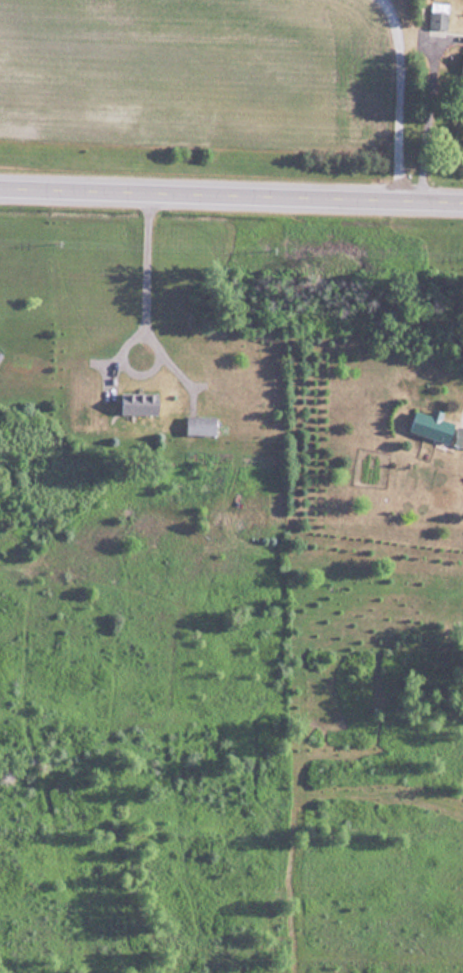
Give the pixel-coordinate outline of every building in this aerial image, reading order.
[(429,27),(448,27),(448,2),(429,2),(429,27)] [(122,392),(122,413),(163,413),(163,392),(122,392)] [(443,423),(444,411),(434,410),(434,412),(413,411),(411,439),(462,442),(462,424),(443,423)] [(218,433),(218,415),(186,415),(186,433),(218,433)]
